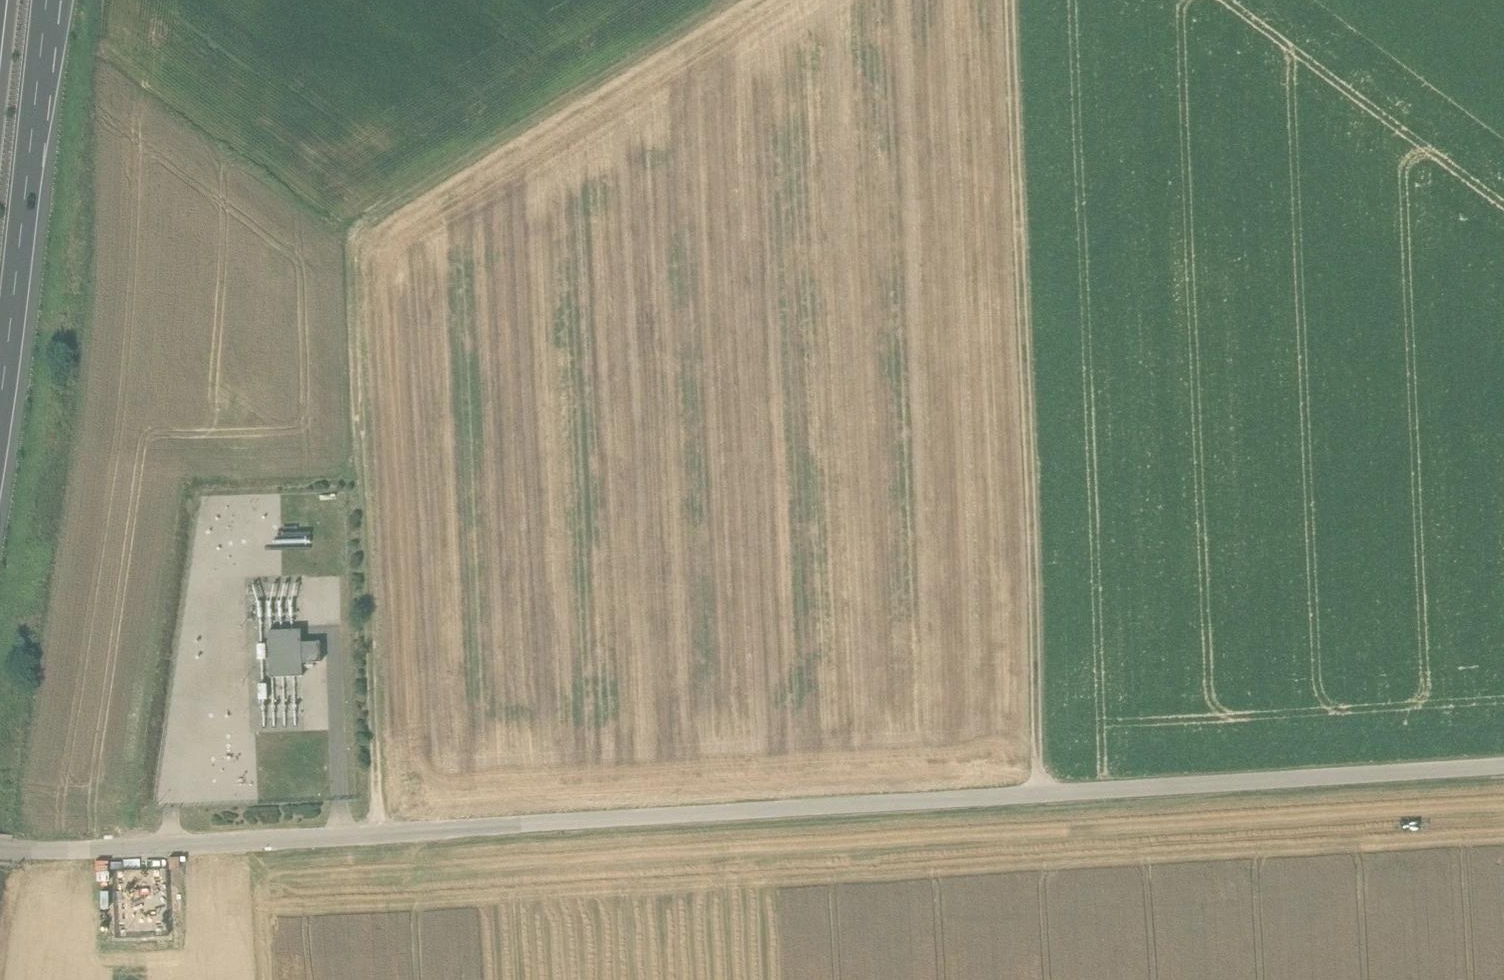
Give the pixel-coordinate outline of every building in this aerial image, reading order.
[(302,629),(269,630),(271,678),(304,677),(303,664),(321,663),(320,642),(303,642),(302,629)]
